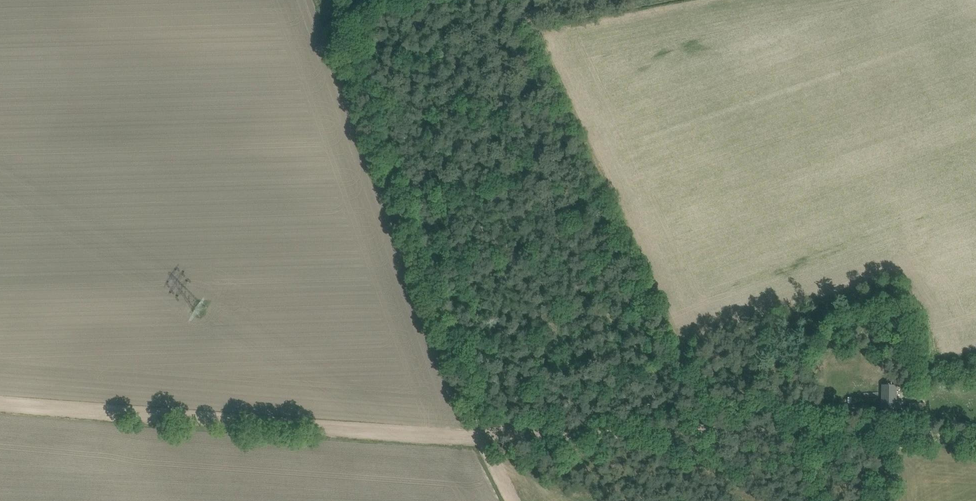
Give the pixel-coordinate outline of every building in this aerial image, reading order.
[(882,383),(882,408),(897,408),(897,384),(882,383)]
